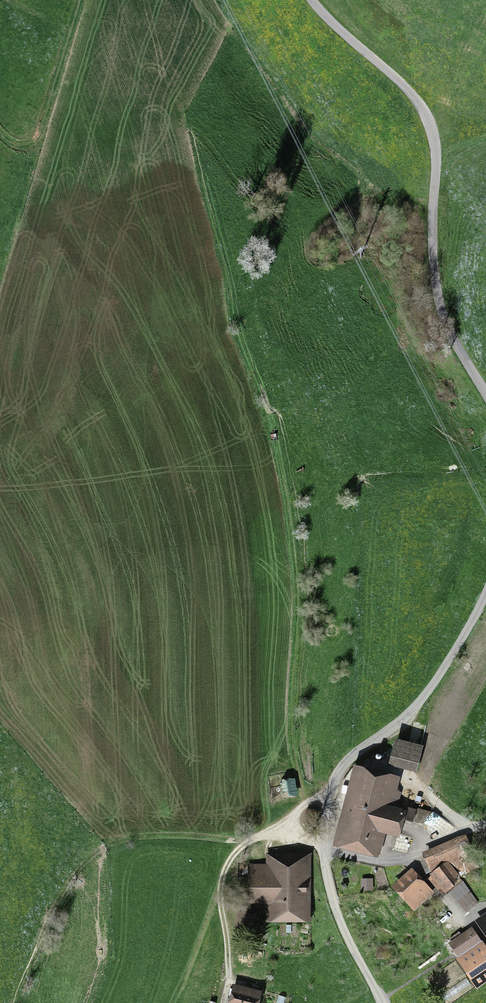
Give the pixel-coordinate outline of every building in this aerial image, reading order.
[(388,764),(416,771),(423,743),(395,736),(388,764)] [(332,845),(380,857),(386,833),(396,835),(393,847),(409,851),(412,838),(400,835),(404,820),(413,823),(416,809),(404,805),(404,806),(398,804),(402,791),(397,790),(401,775),(354,762),(332,845)] [(294,776),(280,779),(284,797),(298,794),(294,776)] [(317,812),(309,811),(307,824),(314,825),(317,812)] [(450,892),(449,891),(463,881),(461,876),(479,867),(466,833),(422,851),(425,857),(420,859),(426,873),(429,872),(431,875),(428,877),(441,893),(444,891),(447,894),(450,892)] [(248,902),(265,902),(265,921),(311,921),(310,852),(266,852),(266,863),(247,863),(248,902)] [(412,866),(391,885),(414,910),(435,892),(412,866)] [(361,878),(361,891),(374,890),(374,878),(361,878)] [(463,881),(449,891),(450,892),(465,912),(479,902),(463,881)] [(475,920),(485,936),(485,912),(475,920)] [(286,934),(295,934),(296,924),(286,924),(286,934)] [(455,957),(476,988),(485,982),(485,945),(472,925),(448,941),(456,953),(458,955),(455,957)] [(441,994),(446,1001),(471,985),(466,978),(441,994)] [(262,989),(233,982),(228,1002),(258,1002),(262,989)]
